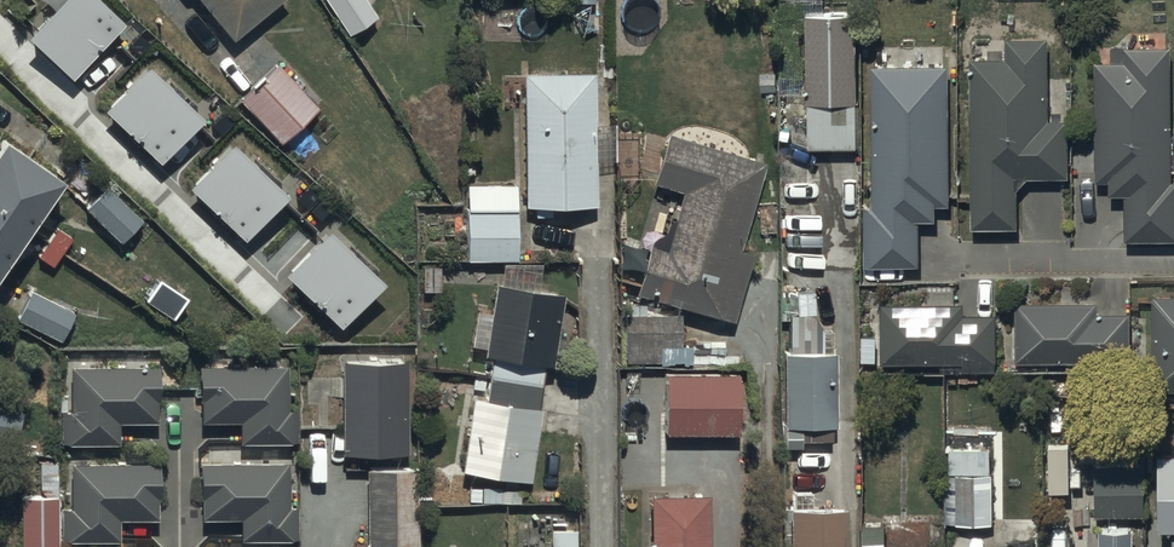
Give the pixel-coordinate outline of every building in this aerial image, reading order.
[(28,37),(73,79),(125,23),(100,0),(62,0),(28,37)] [(230,42),(281,0),(196,0),(230,42)] [(342,38),(373,18),(362,0),(318,0),(342,38)] [(853,14),(804,15),(807,148),(855,148),(853,14)] [(1004,61),(968,61),(969,229),(1014,228),(1014,189),(1023,178),(1066,178),(1066,120),(1047,120),(1047,38),(1004,38),(1004,61)] [(1093,62),(1094,180),(1108,180),(1108,193),(1123,193),(1124,240),(1173,239),(1173,183),(1169,183),(1167,49),(1125,49),(1125,62),(1093,62)] [(273,66),(238,99),(280,143),(315,109),(273,66)] [(946,66),(869,69),(872,207),(861,207),(862,268),(919,266),(918,219),(933,219),(932,204),(949,204),(946,66)] [(204,121),(150,67),(106,110),(160,164),(204,121)] [(592,73),(521,74),(524,209),(592,208),(592,162),(615,162),(615,125),(593,125),(592,73)] [(761,165),(667,137),(652,187),(678,195),(662,248),(650,244),(636,293),(732,322),(752,255),(736,250),(761,165)] [(55,179),(0,143),(0,261),(55,179)] [(288,198),(234,144),(190,187),(244,241),(288,198)] [(513,187),(464,188),(465,261),(514,261),(513,187)] [(106,188),(85,210),(119,243),(140,221),(106,188)] [(384,287),(330,232),(286,276),(340,330),(384,287)] [(777,356),(783,356),(784,427),(834,426),(832,330),(819,331),(812,317),(812,293),(812,283),(798,284),(798,294),(778,294),(778,320),(787,320),(787,335),(777,335),(777,356)] [(561,297),(493,286),(489,312),(474,310),(468,348),(482,350),(481,359),(490,361),(484,400),(469,398),(458,471),(528,481),(539,408),(535,407),(541,365),(550,366),(561,297)] [(30,292),(15,319),(55,341),(70,314),(30,292)] [(631,317),(623,317),(625,362),(647,361),(646,348),(679,346),(678,315),(644,317),(643,301),(631,302),(631,317)] [(961,302),(880,303),(880,365),(961,364),(961,373),(993,373),(993,313),(961,313),(961,302)] [(1094,302),(1014,303),(1015,362),(1129,362),(1128,313),(1094,313),(1094,302)] [(686,354),(686,370),(737,370),(737,355),(686,354)] [(403,362),(336,364),(339,456),(406,454),(403,362)] [(155,367),(69,369),(66,369),(66,399),(58,399),(59,447),(114,446),(114,424),(157,424),(155,367)] [(285,367),(196,367),(196,424),(235,424),(235,443),(291,443),(291,411),(285,411),(285,367)] [(664,375),(665,436),(736,435),(735,375),(664,375)] [(0,410),(0,443),(12,446),(19,415),(0,410)] [(1141,452),(1092,452),(1093,518),(1142,517),(1141,452)] [(19,546),(55,546),(56,464),(38,464),(38,498),(19,497),(19,546)] [(286,465),(197,466),(197,521),(236,521),(236,540),(295,540),(294,508),(286,508),(286,465)] [(155,467),(69,466),(68,509),(60,509),(60,540),(116,541),(116,519),(155,520),(155,467)] [(362,470),(365,546),(416,546),(413,469),(362,470)] [(1146,470),(1145,481),(1150,481),(1151,533),(1173,532),(1173,477),(1171,477),(1171,470),(1146,470)] [(943,475),(943,480),(942,523),(988,523),(989,476),(943,475)] [(648,496),(649,546),(709,546),(709,495),(648,496)] [(785,511),(782,511),(782,546),(839,546),(840,511),(785,511)] [(883,525),(861,525),(861,546),(883,546),(883,525)] [(1134,531),(1098,531),(1098,546),(1134,546),(1134,531)] [(549,532),(549,546),(573,546),(573,532),(549,532)]
